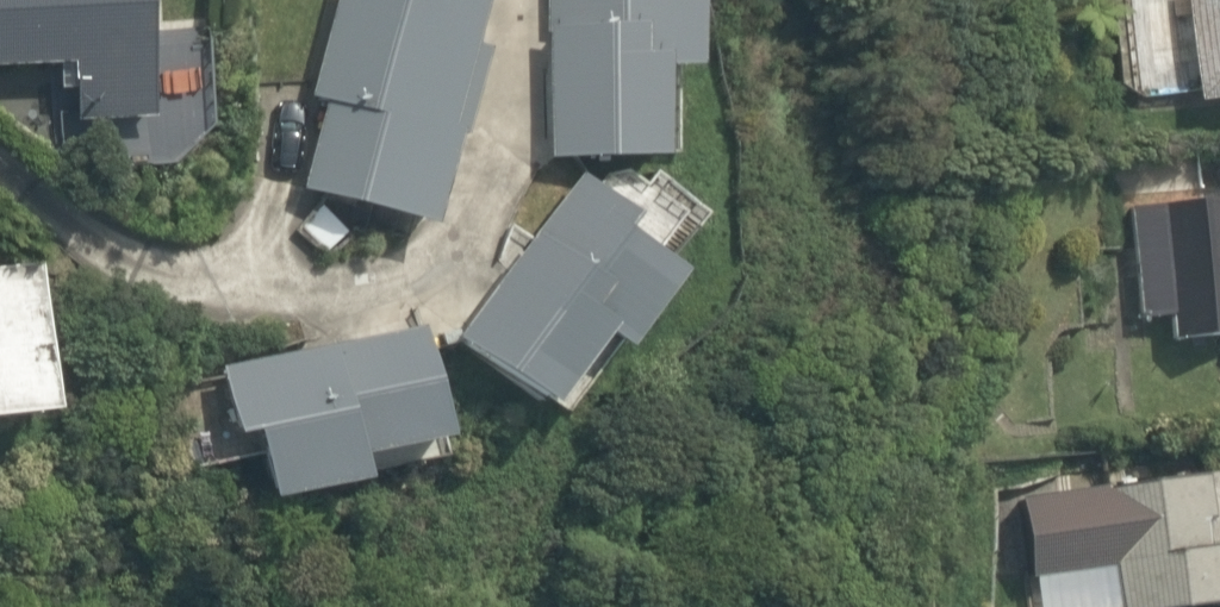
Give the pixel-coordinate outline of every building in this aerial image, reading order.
[(51,64),(55,127),(148,122),(141,0),(0,0),(0,67),(51,64)] [(453,36),(461,0),(320,0),(297,94),(331,103),(310,189),(419,215),(436,142),(454,147),(480,42),(453,36)] [(539,165),(645,166),(646,59),(678,59),(678,0),(539,0),(539,165)] [(1187,107),(1219,102),(1219,0),(1173,0),(1187,107)] [(625,224),(568,180),(436,348),(512,408),(571,333),(592,350),(653,272),(612,240),(625,224)] [(1115,200),(1128,311),(1158,308),(1163,351),(1215,345),(1218,372),(1219,371),(1219,258),(1217,258),(1210,190),(1115,200)] [(35,417),(24,260),(0,262),(0,420),(35,417)] [(406,325),(206,363),(220,437),(237,434),(248,492),(350,473),(344,442),(426,427),(406,325)] [(998,503),(1009,583),(1087,572),(1092,606),(1219,606),(1219,536),(1209,537),(1200,474),(998,503)]
